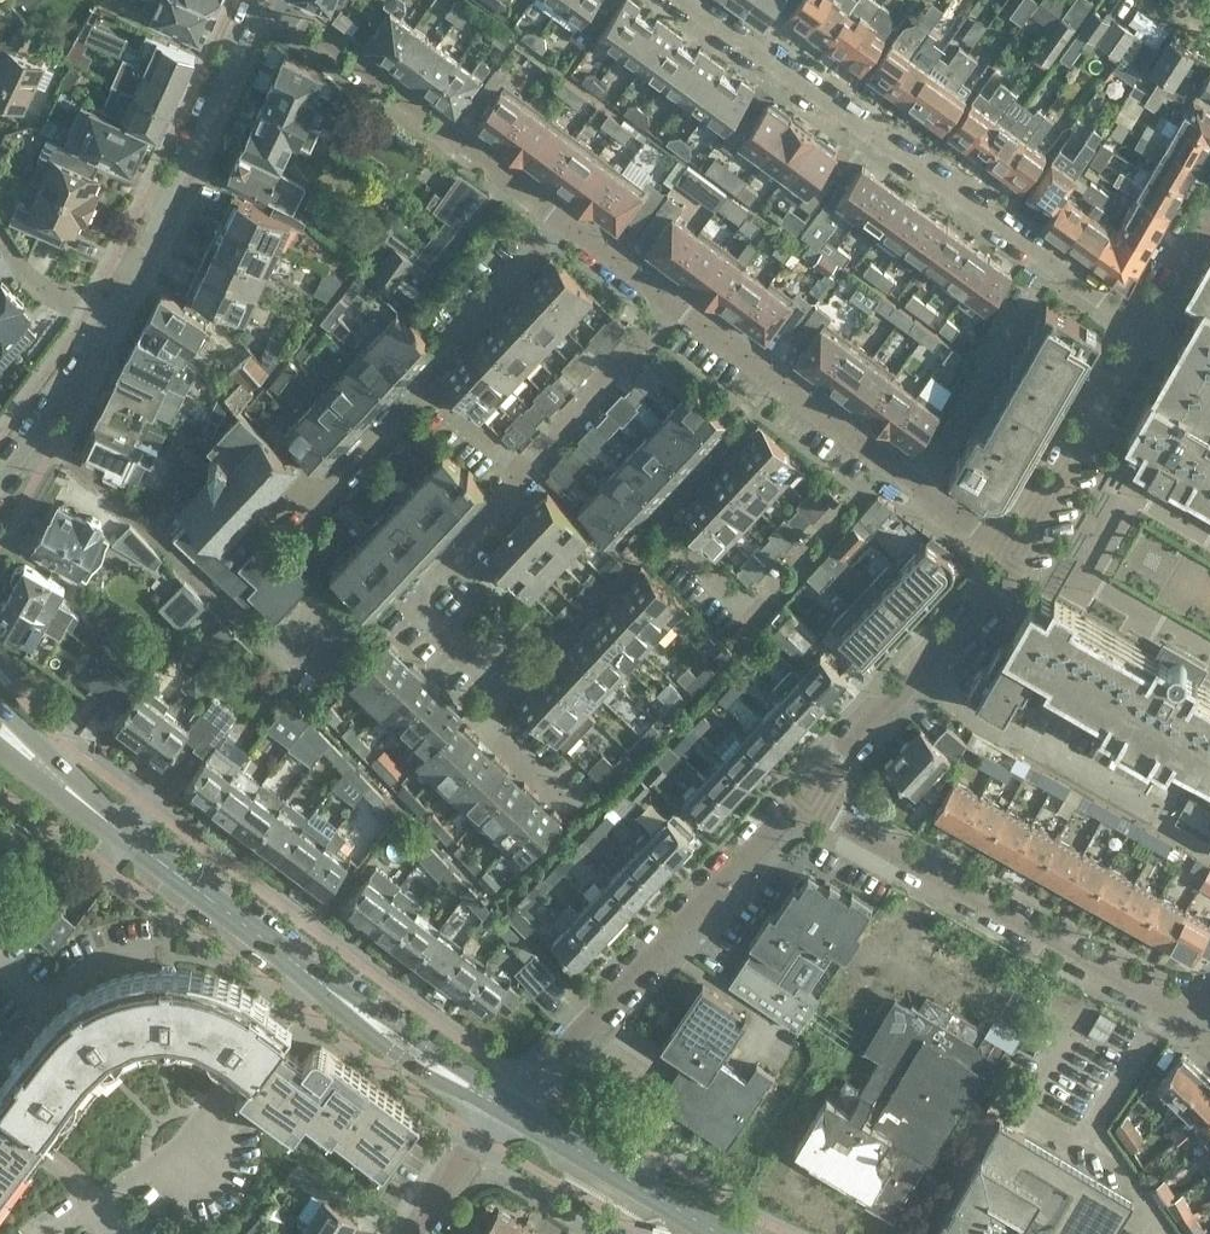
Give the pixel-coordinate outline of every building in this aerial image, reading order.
[(13,3),(11,0),(0,0),(0,31),(13,3)] [(79,35),(94,10),(78,0),(58,33),(74,43),(79,35)] [(201,0),(144,0),(140,8),(201,36),(210,16),(211,17),(216,7),(201,0)] [(317,2),(315,6),(327,15),(333,0),(309,0),(317,2)] [(415,26),(404,18),(409,11),(407,0),(387,0),(383,7),(390,12),(367,43),(378,51),(380,54),(384,58),(388,59),(390,60),(415,26)] [(465,4),(460,0),(456,0),(446,14),(454,20),(465,4)] [(493,9),(499,0),(480,0),(493,9)] [(503,0),(499,0),(493,9),(504,17),(508,11),(506,2),(503,0)] [(553,14),(563,0),(534,0),(553,14)] [(583,43),(608,9),(596,1),(597,0),(563,0),(553,14),(575,29),(571,35),(583,43)] [(599,39),(621,55),(645,21),(637,15),(641,9),(628,0),(627,0),(599,39)] [(743,12),(751,0),(726,0),(743,12)] [(743,12),(762,26),(781,0),(751,0),(743,12)] [(829,0),(801,0),(789,16),(808,29),(829,0)] [(808,29),(826,42),(857,0),(829,0),(808,29)] [(874,0),(857,0),(826,42),(844,56),(881,5),(874,0)] [(1039,0),(1020,0),(1009,15),(1022,23),(1039,0)] [(1089,0),(1071,0),(1061,15),(1033,54),(1046,63),(1090,0),(1089,0)] [(1061,15),(1071,0),(1040,0),(1061,15)] [(43,64),(16,51),(29,23),(13,3),(0,31),(0,48),(7,51),(0,65),(0,98),(5,101),(4,103),(5,107),(14,111),(18,110),(19,107),(22,109),(43,64)] [(415,26),(420,29),(436,7),(431,4),(415,26)] [(473,10),(465,4),(454,20),(461,26),(473,10)] [(893,17),(889,11),(881,5),(844,56),(862,69),(892,27),(893,17)] [(946,7),(934,23),(944,31),(956,14),(946,7)] [(1097,43),(1095,41),(1111,20),(1094,8),(1072,37),(1091,51),(1097,43)] [(1098,42),(1120,57),(1139,31),(1160,44),(1169,29),(1158,22),(1139,8),(1129,22),(1134,25),(1130,32),(1113,20),(1098,42)] [(334,20),(345,28),(352,18),(341,10),(334,20)] [(995,15),(992,12),(972,40),(967,36),(964,40),(972,47),(995,15)] [(187,71),(194,55),(146,33),(139,50),(126,44),(129,37),(93,21),(85,38),(120,53),(120,54),(131,59),(184,83),(189,72),(187,71)] [(645,21),(621,55),(642,70),(670,30),(658,22),(654,27),(645,21)] [(905,25),(900,32),(869,74),(888,88),(929,31),(915,21),(905,25)] [(402,69),(412,77),(437,42),(420,29),(415,26),(390,60),(392,61),(394,65),(398,68),(402,69)] [(492,39),(504,47),(511,36),(500,28),(492,39)] [(521,36),(532,43),(540,33),(535,29),(525,31),(521,36)] [(670,30),(642,70),(663,85),(688,51),(679,45),(683,40),(670,30)] [(929,31),(888,88),(906,101),(929,69),(918,62),(936,36),(929,31)] [(1158,48),(1160,44),(1139,31),(1120,57),(1121,58),(1123,55),(1143,69),(1158,48)] [(532,43),(543,51),(547,46),(545,37),(540,33),(532,43)] [(89,41),(79,35),(74,43),(67,53),(75,63),(89,41)] [(1129,91),(1147,103),(1146,104),(1150,106),(1155,109),(1173,80),(1176,82),(1195,50),(1173,36),(1153,70),(1163,76),(1152,94),(1135,83),(1129,91)] [(429,91),(433,92),(435,93),(460,59),(437,42),(412,77),(422,84),(425,87),(429,91)] [(936,60),(929,69),(906,101),(925,114),(969,52),(961,46),(950,61),(940,54),(936,60)] [(688,51),(663,85),(684,101),(713,61),(700,52),(696,57),(688,51)] [(969,52),(925,114),(943,127),(972,87),(962,80),(978,59),(969,52)] [(264,98),(319,123),(328,105),(341,111),(353,94),(323,72),(285,55),(274,80),(273,80),(264,98)] [(483,76),(491,64),(481,57),(473,69),(460,59),(435,93),(436,95),(439,98),(443,101),(447,102),(458,110),(483,76)] [(128,70),(122,85),(122,86),(171,108),(179,90),(180,91),(184,83),(131,59),(127,70),(128,70)] [(713,61),(684,101),(705,116),(730,82),(722,76),(726,71),(713,61)] [(500,139),(499,140),(500,141),(530,100),(507,83),(510,79),(497,69),(473,101),(485,110),(476,122),(480,124),(480,128),(487,134),(491,133),(500,139)] [(1205,81),(1187,70),(1177,88),(1185,93),(1192,81),(1209,92),(1209,73),(1205,81)] [(596,90),(604,79),(596,74),(586,75),(582,80),(596,90)] [(568,98),(575,88),(562,78),(555,88),(568,98)] [(604,79),(596,90),(604,96),(608,90),(606,81),(604,79)] [(161,135),(166,125),(164,124),(171,108),(122,86),(122,85),(117,82),(105,110),(161,135)] [(730,82),(705,116),(726,131),(755,92),(742,83),(738,88),(730,82)] [(980,90),(972,101),(949,132),(967,145),(1008,89),(1001,84),(990,98),(980,90)] [(1180,101),(1185,93),(1177,88),(1174,86),(1169,94),(1180,101)] [(575,88),(568,98),(581,108),(588,98),(575,88)] [(1008,89),(967,145),(986,159),(1016,118),(1005,110),(1016,95),(1008,89)] [(1128,127),(1136,114),(1142,118),(1150,106),(1146,104),(1147,103),(1129,91),(1113,117),(1128,127)] [(319,123),(264,98),(255,117),(256,117),(244,144),(281,161),(293,135),(310,142),(319,123)] [(1190,107),(1180,123),(1209,141),(1209,107),(1195,99),(1190,107)] [(530,100),(500,141),(523,158),(553,118),(530,100)] [(637,120),(645,110),(638,104),(628,106),(624,111),(637,120)] [(741,144),(763,160),(791,121),(781,113),(781,109),(775,105),(771,106),(769,104),(755,124),(745,116),(746,115),(745,114),(721,146),(734,155),(741,144)] [(132,165),(146,132),(91,108),(83,127),(65,119),(57,136),(119,163),(120,160),(132,165)] [(1016,118),(986,159),(1004,171),(1045,115),(1035,109),(1024,124),(1016,118)] [(645,110),(637,120),(646,127),(650,122),(648,112),(645,110)] [(614,133),(621,122),(609,113),(601,123),(614,133)] [(1045,115),(1004,171),(1022,185),(1045,154),(1034,146),(1052,121),(1045,115)] [(553,118),(523,158),(524,159),(525,158),(526,159),(527,163),(534,168),(538,168),(547,174),(576,135),(553,118)] [(792,120),(791,121),(763,160),(786,176),(814,137),(815,136),(792,120)] [(1141,133),(1199,167),(1209,148),(1209,141),(1180,123),(1173,135),(1148,121),(1141,133)] [(621,122),(614,133),(627,142),(634,132),(621,122)] [(1135,144),(1160,158),(1151,173),(1185,192),(1199,167),(1141,133),(1135,144)] [(569,191),(569,192),(570,193),(599,152),(576,135),(547,174),(556,181),(557,185),(564,190),(568,190),(569,191)] [(680,151),(687,141),(680,135),(670,137),(666,142),(680,151)] [(825,145),(814,137),(786,176),(807,192),(800,202),(812,212),(836,179),(834,178),(833,180),(823,173),(837,153),(834,151),(835,147),(829,143),(825,145)] [(94,175),(100,161),(47,138),(38,158),(51,164),(42,185),(92,207),(98,193),(92,191),(98,177),(94,175)] [(687,141),(680,151),(688,157),(692,152),(690,143),(687,141)] [(1053,207),(1088,157),(1094,147),(1086,142),(1079,151),(1075,157),(1061,147),(1030,190),(1053,207)] [(293,209),(305,184),(278,166),(279,165),(242,147),(237,158),(238,159),(229,178),(293,209)] [(593,210),(623,169),(599,152),(570,193),(593,210)] [(1090,162),(1101,169),(1107,158),(1097,152),(1090,162)] [(721,163),(708,154),(700,167),(713,176),(721,163)] [(317,171),(297,157),(289,168),(309,182),(317,171)] [(855,221),(885,181),(863,165),(833,206),(855,221)] [(1185,192),(1151,173),(1141,166),(1134,177),(1120,169),(1114,181),(1138,195),(1138,196),(1171,215),(1185,192)] [(662,192),(649,182),(646,186),(623,169),(593,210),(594,210),(603,216),(603,220),(610,225),(614,225),(617,227),(626,215),(638,224),(662,192)] [(461,172),(454,182),(467,192),(474,182),(461,172)] [(885,181),(855,221),(877,237),(906,197),(885,181)] [(758,192),(745,182),(738,192),(750,202),(758,192)] [(1091,201),(1099,189),(1089,182),(1081,194),(1091,201)] [(86,221),(92,207),(42,185),(32,206),(19,200),(10,220),(63,244),(69,230),(74,232),(80,219),(86,221)] [(454,201),(431,185),(421,199),(443,215),(454,201)] [(1095,204),(1088,214),(1089,214),(1066,245),(1089,261),(1112,231),(1097,220),(1103,210),(1098,207),(1107,195),(1099,189),(1091,201),(1095,204)] [(220,219),(280,248),(292,222),(301,227),(305,220),(291,210),(286,220),(231,194),(220,219)] [(672,267),(698,232),(675,216),(682,206),(668,196),(644,229),(656,238),(648,249),(651,252),(652,256),(659,261),(663,261),(672,267)] [(1171,215),(1138,196),(1124,220),(1157,239),(1171,215)] [(906,197),(877,237),(898,252),(901,247),(927,212),(906,197)] [(1089,214),(1088,214),(1065,197),(1043,228),(1066,245),(1089,214)] [(739,226),(747,215),(734,206),(726,216),(739,226)] [(791,212),(783,222),(796,231),(804,222),(791,212)] [(927,212),(901,247),(898,252),(896,255),(917,270),(919,267),(922,262),(948,227),(927,212)] [(747,215),(739,226),(752,235),(760,225),(747,215)] [(220,219),(209,242),(270,271),(280,248),(220,219)] [(948,227),(922,262),(919,267),(940,283),(944,277),(969,242),(948,227)] [(1131,285),(1152,248),(1115,227),(1112,231),(1089,261),(1126,288),(1131,285)] [(689,283),(693,283),(695,284),(694,285),(695,286),(724,245),(701,228),(698,232),(672,267),(681,274),(682,278),(689,283)] [(830,256),(838,246),(825,236),(817,246),(823,250),(830,256)] [(786,260),(793,250),(780,240),(772,250),(786,260)] [(209,242),(198,266),(258,294),(270,271),(209,242)] [(969,242),(944,277),(965,293),(990,258),(969,242)] [(414,259),(394,244),(370,277),(391,292),(414,259)] [(724,245),(695,286),(718,303),(744,267),(748,262),(724,245)] [(830,256),(837,260),(844,265),(851,255),(838,246),(830,256)] [(837,260),(830,256),(823,250),(814,262),(829,272),(837,260)] [(551,256),(543,264),(551,272),(544,279),(579,312),(594,296),(551,256)] [(990,258),(965,293),(986,309),(1012,274),(990,258)] [(876,281),(884,271),(871,261),(863,272),(876,281)] [(1209,499),(1209,262),(1197,285),(1203,288),(1194,302),(1204,308),(1155,392),(1154,392),(1137,422),(1151,430),(1141,448),(1155,456),(1149,467),(1168,479),(1170,476),(1209,499)] [(186,289),(247,318),(258,294),(198,266),(186,289)] [(316,291),(332,297),(341,273),(325,266),(316,291)] [(744,267),(718,303),(719,303),(721,304),(722,308),(729,313),(732,312),(742,319),(767,284),(744,267)] [(884,271),(876,281),(889,291),(897,280),(884,271)] [(522,287),(565,327),(579,312),(544,279),(537,287),(529,279),(522,287)] [(771,279),(767,284),(742,319),(751,326),(752,330),(759,335),(763,335),(766,337),(775,325),(787,334),(811,302),(797,292),(794,297),(771,279)] [(13,292),(2,281),(0,283),(0,305),(13,292)] [(350,299),(359,286),(352,281),(343,293),(350,299)] [(516,309),(551,342),(565,327),(522,287),(516,294),(524,301),(516,309)] [(191,295),(184,305),(163,291),(145,317),(166,331),(159,341),(183,357),(214,310),(191,295)] [(37,332),(26,322),(30,318),(19,307),(23,303),(13,292),(0,305),(0,369),(37,332)] [(918,312),(925,302),(912,293),(905,303),(918,312)] [(874,305),(888,315),(896,304),(882,294),(874,305)] [(330,310),(337,316),(347,303),(340,297),(330,310)] [(925,302),(918,312),(931,322),(938,312),(925,302)] [(1101,336),(1046,304),(950,471),(983,496),(987,498),(990,499),(993,499),(997,499),(1000,499),(1003,497),(1006,496),(1009,494),(1011,491),(1013,489),(1101,336)] [(820,377),(849,338),(827,321),(830,317),(817,307),(793,339),(805,348),(796,359),(800,362),(800,366),(807,371),(811,370),(820,377)] [(494,317),(537,357),(551,342),(516,309),(509,316),(501,309),(494,317)] [(337,316),(330,310),(321,321),(328,327),(337,316)] [(382,330),(417,362),(424,354),(432,362),(439,355),(396,314),(382,330)] [(626,327),(614,315),(608,322),(620,334),(626,327)] [(496,331),(488,339),(523,372),(537,357),(494,317),(488,324),(496,331)] [(939,328),(952,338),(960,327),(946,318),(939,328)] [(921,339),(928,329),(916,319),(908,329),(921,339)] [(184,391),(190,378),(171,369),(178,354),(155,344),(163,331),(146,321),(139,336),(137,336),(129,353),(128,353),(124,362),(184,391)] [(304,342),(311,348),(322,335),(314,329),(304,342)] [(928,329),(921,339),(934,349),(941,339),(928,329)] [(368,344),(411,384),(418,377),(410,369),(417,362),(382,330),(368,344)] [(849,338),(820,377),(830,384),(830,388),(837,393),(841,393),(843,395),(873,355),(849,338)] [(474,339),(466,347),(509,387),(523,372),(488,339),(482,346),(474,339)] [(592,339),(586,346),(598,357),(604,351),(592,339)] [(311,348),(304,342),(296,353),(303,359),(311,348)] [(354,359),(389,392),(396,384),(404,391),(411,384),(368,344),(354,359)] [(592,363),(598,357),(586,346),(580,352),(592,363)] [(942,359),(952,367),(953,367),(962,354),(952,346),(942,359)] [(468,361),(460,369),(495,402),(509,387),(466,347),(460,353),(468,361)] [(252,354),(238,367),(234,370),(244,380),(250,388),(268,371),(252,354)] [(873,355),(843,395),(846,396),(847,400),(853,406),(857,405),(866,411),(865,412),(866,413),(892,377),(896,372),(873,355)] [(664,375),(670,369),(658,358),(652,364),(664,375)] [(340,374),(383,414),(390,407),(382,399),(389,392),(354,359),(340,374)] [(279,374),(286,379),(297,367),(289,361),(279,374)] [(120,373),(112,390),(153,410),(160,394),(178,403),(184,391),(124,362),(119,372),(120,373)] [(481,417),(482,416),(495,402),(460,369),(454,376),(446,368),(438,377),(481,417)] [(564,369),(557,376),(570,387),(576,380),(564,369)] [(923,389),(947,398),(954,381),(929,371),(923,389)] [(286,379),(279,374),(270,385),(278,390),(286,379)] [(326,389),(361,421),(369,414),(377,421),(383,414),(340,374),(326,389)] [(564,393),(570,387),(557,376),(552,382),(564,393)] [(892,377),(866,413),(889,430),(916,394),(892,377)] [(226,398),(230,402),(230,401),(239,409),(254,392),(250,388),(244,380),(227,397),(226,398)] [(636,381),(629,389),(641,400),(648,393),(636,381)] [(312,404),(355,444),(362,436),(354,429),(361,421),(326,389),(312,404)] [(636,405),(641,400),(629,389),(624,394),(636,405)] [(103,407),(98,418),(158,446),(165,431),(146,423),(153,410),(112,390),(104,408),(103,407)] [(207,415),(220,421),(230,402),(226,398),(227,397),(219,390),(207,415)] [(677,406),(711,438),(718,431),(726,438),(734,429),(693,390),(677,406)] [(919,390),(916,394),(889,430),(890,431),(891,430),(899,436),(900,440),(907,445),(911,445),(914,447),(943,408),(919,390)] [(536,399),(529,406),(541,417),(548,410),(536,399)] [(355,444),(312,404),(298,418),(334,451),(341,443),(349,451),(355,444)] [(536,423),(541,417),(529,406),(524,412),(536,423)] [(663,421),(705,460),(711,453),(703,446),(711,438),(677,406),(663,421)] [(608,411),(601,419),(613,430),(620,422),(608,411)] [(298,467),(241,413),(222,433),(225,436),(216,446),(220,450),(211,460),(220,469),(182,510),(191,518),(172,538),(195,560),(198,557),(247,604),(254,597),(276,618),(313,580),(268,538),(276,529),(257,510),(298,467)] [(220,421),(207,415),(201,427),(214,434),(220,421)] [(153,457),(158,446),(98,418),(94,427),(95,427),(87,444),(108,454),(105,458),(125,468),(127,473),(133,476),(139,475),(148,455),(153,457)] [(334,451),(298,418),(284,434),(327,474),(335,466),(327,458),(334,451)] [(608,435),(613,430),(601,419),(596,424),(608,435)] [(649,436),(684,467),(690,460),(698,468),(705,460),(663,421),(649,436)] [(265,429),(277,441),(284,434),(272,422),(265,429)] [(752,448),(785,480),(801,464),(759,425),(752,432),(760,440),(752,448)] [(502,435),(514,447),(520,440),(508,429),(502,435)] [(635,451),(677,490),(684,483),(676,475),(684,467),(649,436),(635,451)] [(580,441),(574,448),(585,459),(592,452),(580,441)] [(176,455),(198,465),(203,456),(183,445),(178,455),(176,454),(176,455)] [(580,465),(585,459),(574,448),(568,454),(580,465)] [(730,456),(772,495),(785,480),(752,448),(745,455),(737,448),(730,456)] [(416,481),(457,520),(485,490),(471,477),(474,473),(470,469),(467,472),(444,451),(439,458),(438,457),(416,481)] [(621,465),(655,497),(662,490),(670,497),(677,490),(635,451),(621,465)] [(198,465),(176,455),(171,464),(175,466),(169,477),(175,479),(174,481),(186,488),(198,465)] [(724,478),(757,510),(772,495),(730,456),(724,462),(732,469),(724,478)] [(607,480),(649,519),(656,512),(648,505),(655,497),(621,465),(607,480)] [(546,477),(558,488),(564,482),(552,471),(546,477)] [(703,485),(744,524),(757,510),(724,478),(718,485),(710,477),(703,485)] [(593,495),(627,527),(634,519),(642,527),(649,519),(607,480),(593,495)] [(457,520),(416,481),(387,512),(429,550),(457,520)] [(827,501),(833,494),(821,483),(815,490),(827,501)] [(696,508),(730,539),(744,524),(703,485),(696,492),(704,499),(696,508)] [(588,530),(547,492),(518,522),(559,561),(588,530)] [(579,511),(621,550),(628,542),(620,535),(627,527),(593,495),(579,511)] [(100,528),(101,526),(100,519),(93,515),(86,517),(85,519),(60,504),(35,547),(80,572),(104,530),(100,528)] [(682,507),(674,515),(716,554),(730,539),(696,508),(690,514),(682,507)] [(799,507),(792,514),(804,525),(811,518),(799,507)] [(429,550),(387,512),(359,542),(400,580),(429,550)] [(324,521),(333,529),(340,521),(331,513),(324,521)] [(798,531),(804,525),(792,514),(786,520),(798,531)] [(852,525),(866,538),(873,530),(859,516),(852,525)] [(490,553),(523,584),(530,591),(559,561),(518,522),(490,553)] [(115,540),(114,542),(155,565),(161,556),(130,525),(115,540)] [(846,559),(866,538),(852,525),(833,546),(846,559)] [(771,536),(764,543),(776,555),(783,547),(771,536)] [(931,599),(950,578),(952,576),(953,574),(954,572),(954,569),(954,567),(954,565),(953,562),(952,560),(950,558),(948,557),(926,541),(899,569),(931,599)] [(400,580),(359,542),(331,572),(372,611),(400,580)] [(771,560),(776,555),(764,543),(759,549),(771,560)] [(814,568),(828,581),(835,573),(821,560),(814,568)] [(871,582),(911,620),(931,599),(899,569),(890,561),(871,582)] [(15,584),(10,593),(62,624),(69,628),(75,617),(70,611),(54,602),(63,587),(26,564),(25,565),(16,567),(12,574),(15,582),(14,583),(15,584)] [(641,566),(633,575),(641,582),(634,589),(668,622),(670,620),(678,629),(692,614),(641,566)] [(749,584),(755,577),(743,566),(737,573),(749,584)] [(828,581),(814,568),(807,576),(820,589),(828,581)] [(185,578),(159,601),(177,622),(204,599),(185,578)] [(851,603),(891,641),(911,620),(871,582),(851,603)] [(612,597),(654,637),(668,622),(634,589),(627,597),(619,590),(612,597)] [(62,624),(10,593),(7,599),(5,598),(3,601),(0,601),(0,623),(30,641),(40,626),(55,635),(62,624)] [(606,619),(640,652),(654,637),(612,597),(605,604),(613,612),(606,619)] [(1199,769),(1209,776),(1209,699),(1192,689),(1198,679),(1186,672),(1187,670),(1187,669),(1187,667),(1187,665),(1186,664),(1185,662),(1184,661),(1183,660),(1182,659),(1180,658),(1178,658),(1177,658),(1175,658),(1173,659),(1172,660),(1171,661),(1169,662),(1158,656),(1152,666),(1071,619),(1076,611),(1055,599),(1047,612),(1032,603),(1015,633),(1023,638),(1017,650),(1008,645),(1007,647),(1039,665),(1038,666),(1051,674),(1047,682),(1107,716),(1098,732),(1162,769),(1171,753),(1185,761),(1199,769)] [(830,625),(832,627),(822,637),(844,656),(853,647),(870,663),(891,641),(851,603),(830,625)] [(765,641),(777,652),(789,638),(802,650),(814,637),(789,614),(765,641)] [(584,627),(626,667),(640,652),(606,619),(599,627),(591,619),(584,627)] [(577,650),(612,682),(626,667),(584,627),(577,634),(585,641),(577,650)] [(986,668),(1024,690),(1037,666),(1038,666),(1039,665),(1007,647),(1008,645),(1001,641),(987,666),(986,668)] [(366,699),(398,665),(391,658),(398,650),(390,643),(351,685),(366,699)] [(715,656),(721,662),(732,651),(725,645),(715,656)] [(751,668),(759,659),(762,655),(751,645),(739,657),(751,668)] [(612,682),(577,650),(571,656),(563,649),(556,657),(598,697),(612,682)] [(818,654),(799,675),(824,699),(844,678),(818,654)] [(550,679),(584,711),(598,697),(556,657),(550,663),(558,671),(550,679)] [(703,683),(715,670),(708,663),(697,675),(696,676),(703,683)] [(88,689),(102,699),(119,676),(106,664),(88,689)] [(398,665),(366,699),(382,713),(421,671),(413,664),(406,672),(398,665)] [(986,668),(987,666),(983,664),(967,692),(1004,714),(1014,697),(1024,703),(1030,693),(1024,690),(986,668)] [(128,666),(119,676),(132,687),(140,678),(128,666)] [(677,677),(694,692),(703,683),(696,676),(697,675),(687,666),(677,677)] [(771,687),(780,695),(806,719),(824,699),(799,675),(790,666),(771,687)] [(113,724),(138,743),(163,709),(168,703),(153,691),(156,687),(158,683),(159,680),(158,676),(157,674),(152,667),(140,678),(132,687),(119,676),(102,699),(121,713),(113,724)] [(421,671),(382,713),(396,726),(428,693),(421,686),(428,678),(421,671)] [(742,673),(729,686),(737,694),(750,681),(742,673)] [(535,679),(529,686),(580,734),(593,720),(584,711),(550,679),(543,686),(535,679)] [(580,734),(529,686),(522,693),(530,701),(523,708),(515,700),(514,701),(565,749),(580,734)] [(726,705),(737,694),(729,686),(718,698),(726,705)] [(662,698),(669,704),(667,706),(674,713),(688,699),(680,692),(679,694),(672,688),(662,698)] [(436,700),(428,693),(396,726),(411,740),(450,698),(443,692),(436,700)] [(760,716),(786,740),(806,719),(780,695),(760,716)] [(193,747),(206,757),(185,786),(209,804),(238,765),(239,766),(242,763),(219,746),(228,734),(225,732),(238,715),(213,696),(203,710),(213,721),(194,745),(193,747)] [(310,719),(290,697),(281,709),(304,726),(310,719)] [(450,713),(458,705),(450,698),(411,740),(425,754),(426,755),(450,729),(465,713),(464,711),(457,719),(450,713)] [(324,712),(334,723),(342,716),(331,705),(324,712)] [(659,715),(666,721),(674,713),(667,706),(659,715)] [(183,737),(194,745),(213,721),(203,710),(189,729),(163,709),(138,743),(164,762),(183,737)] [(704,714),(690,728),(698,736),(711,721),(704,714)] [(740,737),(766,761),(786,740),(760,716),(740,737)] [(652,722),(639,736),(646,743),(660,729),(652,722)] [(353,743),(360,736),(350,725),(343,731),(353,743)] [(886,765),(898,777),(896,779),(901,783),(903,781),(915,793),(949,757),(954,762),(964,742),(946,725),(931,740),(920,729),(908,742),(906,740),(899,748),(901,749),(886,765)] [(457,735),(450,729),(426,755),(425,754),(416,763),(432,778),(473,735),(465,727),(457,735)] [(688,747),(698,736),(690,728),(680,739),(688,747)] [(323,749),(329,740),(319,730),(311,737),(323,749)] [(432,778),(447,792),(480,756),(472,749),(479,741),(473,735),(432,778)] [(360,736),(353,743),(364,753),(370,747),(360,736)] [(632,744),(639,751),(646,743),(639,736),(632,744)] [(721,757),(747,781),(766,761),(740,737),(721,757)] [(329,740),(323,749),(343,770),(349,761),(329,740)] [(677,743),(673,748),(696,770),(699,774),(700,772),(704,768),(677,743)] [(625,752),(614,763),(621,770),(632,758),(625,752)] [(621,770),(614,763),(603,753),(588,769),(606,786),(621,770)] [(381,771),(388,765),(378,754),(371,761),(381,771)] [(979,765),(993,773),(999,762),(985,754),(979,765)] [(447,792),(462,806),(503,763),(495,755),(487,763),(480,756),(447,792)] [(721,757),(704,776),(703,777),(728,801),(747,781),(721,757)] [(668,772),(655,759),(643,771),(657,784),(668,772)] [(349,761),(343,770),(363,791),(370,782),(349,761)] [(1007,781),(1013,769),(999,762),(993,773),(1007,781)] [(462,806),(477,820),(510,784),(502,777),(509,769),(503,763),(462,806)] [(209,804),(232,821),(254,792),(255,793),(262,783),(239,766),(238,765),(209,804)] [(388,765),(381,771),(392,783),(399,777),(388,765)] [(358,798),(363,791),(343,770),(335,781),(358,798)] [(704,776),(700,772),(699,774),(696,770),(690,777),(697,783),(684,797),(685,799),(680,804),(702,825),(707,820),(709,821),(728,801),(703,777),(704,776)] [(1036,781),(1051,789),(1057,778),(1043,770),(1036,781)] [(1065,797),(1071,786),(1057,778),(1051,789),(1065,797)] [(638,800),(651,787),(643,779),(630,792),(638,800)] [(962,827),(980,795),(954,780),(936,812),(962,827)] [(370,782),(363,791),(376,805),(373,808),(388,824),(398,812),(370,782)] [(477,820),(492,834),(533,790),(524,783),(517,791),(510,784),(477,820)] [(413,798),(416,795),(406,784),(399,791),(409,802),(413,798)] [(533,790),(492,834),(507,848),(540,812),(531,804),(539,796),(533,790)] [(232,821),(255,839),(277,810),(276,809),(255,793),(254,792),(232,821)] [(1188,794),(1179,816),(1209,830),(1209,803),(1188,794)] [(413,798),(409,802),(420,813),(427,806),(416,795),(413,798)] [(980,795),(962,827),(988,842),(1006,809),(980,795)] [(255,839),(278,856),(300,827),(301,827),(308,818),(310,816),(285,797),(276,809),(277,810),(255,839)] [(1088,810),(1102,818),(1109,807),(1094,799),(1088,810)] [(1116,826),(1122,814),(1109,807),(1102,818),(1116,826)] [(1006,809),(988,842),(1013,856),(1032,824),(1006,809)] [(562,818),(554,810),(546,818),(540,812),(507,848),(522,862),(522,861),(526,865),(557,835),(552,830),(562,818)] [(674,811),(668,817),(667,816),(648,837),(646,838),(672,861),(692,839),(690,837),(695,832),(674,811)] [(437,831),(444,824),(433,813),(426,820),(437,831)] [(607,813),(594,827),(602,835),(615,821),(607,813)] [(278,856),(301,873),(331,834),(308,818),(301,827),(300,827),(278,856)] [(1127,832),(1154,847),(1160,835),(1134,821),(1127,832)] [(444,824),(437,831),(447,841),(454,835),(444,824)] [(1032,824),(1013,856),(1039,871),(1057,838),(1032,824)] [(592,846),(602,835),(594,827),(584,839),(592,846)] [(331,834),(301,873),(325,891),(347,862),(334,852),(346,836),(336,828),(331,834)] [(423,854),(430,845),(419,833),(411,841),(423,854)] [(628,858),(653,882),(672,861),(646,838),(648,837),(644,833),(637,841),(641,844),(628,858)] [(1167,855),(1174,843),(1160,835),(1154,847),(1167,855)] [(1057,838),(1039,871),(1065,885),(1083,853),(1057,838)] [(466,861),(472,854),(461,842),(454,849),(466,861)] [(450,866),(430,845),(423,854),(435,866),(432,868),(442,878),(443,876),(450,866)] [(567,853),(555,866),(562,873),(575,860),(567,853)] [(1083,853),(1065,885),(1090,900),(1108,867),(1083,853)] [(466,861),(475,871),(482,864),(472,854),(466,861)] [(1209,867),(1209,863),(1197,856),(1190,867),(1205,876),(1209,867)] [(609,878),(634,902),(653,882),(628,858),(609,878)] [(463,896),(470,887),(450,866),(443,876),(463,896)] [(543,878),(544,879),(551,885),(562,873),(555,866),(543,878)] [(1108,867),(1090,900),(1116,914),(1134,882),(1108,867)] [(1205,876),(1200,884),(1209,890),(1209,867),(1205,876)] [(479,875),(490,886),(497,879),(486,868),(479,875)] [(858,928),(873,906),(853,892),(850,896),(832,883),(829,888),(810,875),(797,894),(792,890),(776,914),(770,910),(750,940),(756,944),(746,957),(778,978),(799,948),(825,965),(836,949),(845,956),(862,931),(858,928)] [(369,924),(391,895),(367,877),(345,906),(369,924)] [(590,899),(615,922),(634,902),(609,878),(590,899)] [(1134,882),(1116,914),(1141,928),(1160,896),(1134,882)] [(542,891),(537,886),(535,884),(523,897),(531,904),(542,891)] [(472,889),(470,887),(463,896),(476,909),(484,902),(472,890),(472,889)] [(391,895),(369,924),(392,942),(414,913),(391,895)] [(1160,896),(1141,928),(1167,943),(1185,910),(1160,896)] [(615,922),(590,899),(579,910),(570,901),(562,910),(596,942),(615,922)] [(31,924),(32,925),(42,935),(62,910),(49,900),(31,924)] [(505,913),(525,934),(536,924),(515,903),(505,913)] [(74,919),(62,910),(42,935),(53,946),(74,919)] [(596,942),(562,910),(554,919),(563,927),(552,939),(577,963),(596,942)] [(1167,943),(1193,958),(1209,928),(1209,924),(1185,910),(1167,943)] [(392,942),(415,959),(437,930),(414,913),(392,942)] [(494,924),(506,937),(513,927),(502,916),(494,924)] [(518,949),(525,942),(526,941),(513,927),(506,937),(518,949)] [(460,947),(437,930),(415,959),(438,976),(460,947)] [(438,976),(462,994),(484,965),(460,947),(438,976)] [(555,974),(535,952),(525,962),(545,983),(555,974)] [(797,1027),(819,996),(798,982),(793,989),(778,978),(746,957),(730,982),(797,1027)] [(545,983),(525,962),(514,972),(535,993),(545,983)] [(485,1012),(493,1002),(505,1011),(520,992),(484,965),(462,994),(485,1012)] [(140,1039),(151,1037),(167,1035),(167,1046),(168,1046),(168,1035),(195,1040),(216,977),(211,975),(203,973),(195,971),(186,970),(178,969),(178,968),(165,968),(159,968),(159,969),(151,969),(142,970),(134,972),(125,974),(119,976),(138,1039),(141,1050),(144,1049),(140,1039)] [(75,997),(70,1001),(67,1003),(68,1003),(60,1009),(54,1016),(47,1023),(41,1030),(39,1032),(92,1072),(101,1079),(102,1078),(93,1071),(113,1052),(119,1061),(120,1060),(114,1051),(138,1039),(119,976),(117,976),(108,979),(100,983),(91,987),(83,992),(75,997)] [(214,1062),(215,1063),(222,1054),(228,1058),(240,1068),(260,1084),(283,1053),(300,1029),(285,1017),(281,1014),(269,1005),(253,994),(253,995),(245,990),(237,985),(228,981),(219,978),(216,977),(195,1040),(191,1050),(193,1051),(196,1041),(220,1053),(214,1062)] [(757,1064),(747,1080),(719,1061),(749,1015),(745,1012),(744,1013),(702,985),(661,1046),(683,1061),(657,1100),(727,1147),(764,1091),(763,1090),(773,1074),(757,1064)] [(897,1209),(902,1200),(928,1157),(932,1159),(985,1071),(989,1074),(1008,1041),(934,997),(926,1010),(913,1002),(862,1086),(845,1076),(833,1097),(827,1094),(794,1147),(897,1209)] [(1088,1032),(1105,1042),(1117,1021),(1101,1011),(1088,1032)] [(54,1141),(56,1139),(47,1133),(60,1115),(69,1122),(70,1121),(61,1114),(69,1103),(78,1110),(79,1108),(70,1102),(78,1091),(87,1097),(88,1096),(79,1090),(92,1072),(39,1032),(22,1055),(11,1070),(0,1084),(0,1102),(1,1102),(45,1135),(46,1134),(54,1141)] [(283,1053),(260,1084),(250,1096),(267,1109),(263,1115),(264,1116),(269,1110),(293,1128),(288,1134),(290,1136),(307,1113),(331,1130),(327,1136),(328,1137),(332,1131),(357,1150),(352,1155),(353,1156),(358,1150),(382,1169),(378,1174),(379,1176),(416,1127),(339,1069),(343,1063),(344,1064),(345,1063),(323,1047),(321,1046),(319,1045),(317,1045),(315,1046),(313,1047),(312,1048),(299,1065),(283,1053)] [(1178,1103),(1206,1075),(1183,1054),(1158,1084),(1178,1103)] [(1177,1139),(1178,1140),(1189,1131),(1188,1130),(1195,1123),(1209,1111),(1209,1079),(1206,1075),(1178,1103),(1182,1107),(1188,1115),(1181,1122),(1179,1120),(1169,1129),(1177,1139)] [(7,1185),(13,1190),(14,1189),(8,1184),(26,1160),(32,1164),(33,1163),(27,1159),(45,1135),(1,1102),(0,1104),(0,1195),(7,1185)] [(1202,1132),(1209,1143),(1209,1111),(1195,1123),(1188,1130),(1189,1131),(1195,1138),(1202,1132)] [(1116,1128),(1131,1150),(1144,1137),(1127,1113),(1116,1128)] [(1134,1202),(1000,1122),(990,1137),(992,1139),(982,1156),(980,1155),(953,1200),(955,1202),(947,1214),(945,1213),(932,1233),(1115,1233),(1134,1202)] [(328,1233),(346,1233),(357,1217),(343,1208),(351,1196),(305,1166),(301,1164),(291,1175),(295,1179),(324,1196),(308,1221),(328,1233)] [(1164,1177),(1149,1187),(1160,1204),(1175,1194),(1164,1177)] [(1165,1201),(1177,1218),(1192,1210),(1181,1192),(1165,1201)] [(524,1225),(499,1209),(483,1233),(519,1233),(524,1225)] [(1177,1218),(1188,1233),(1195,1233),(1205,1230),(1192,1210),(1177,1218)] [(248,1233),(258,1233),(269,1216),(263,1213),(245,1232),(248,1233)] [(308,1221),(300,1233),(328,1233),(308,1221)] [(524,1225),(519,1233),(538,1233),(524,1225)]
